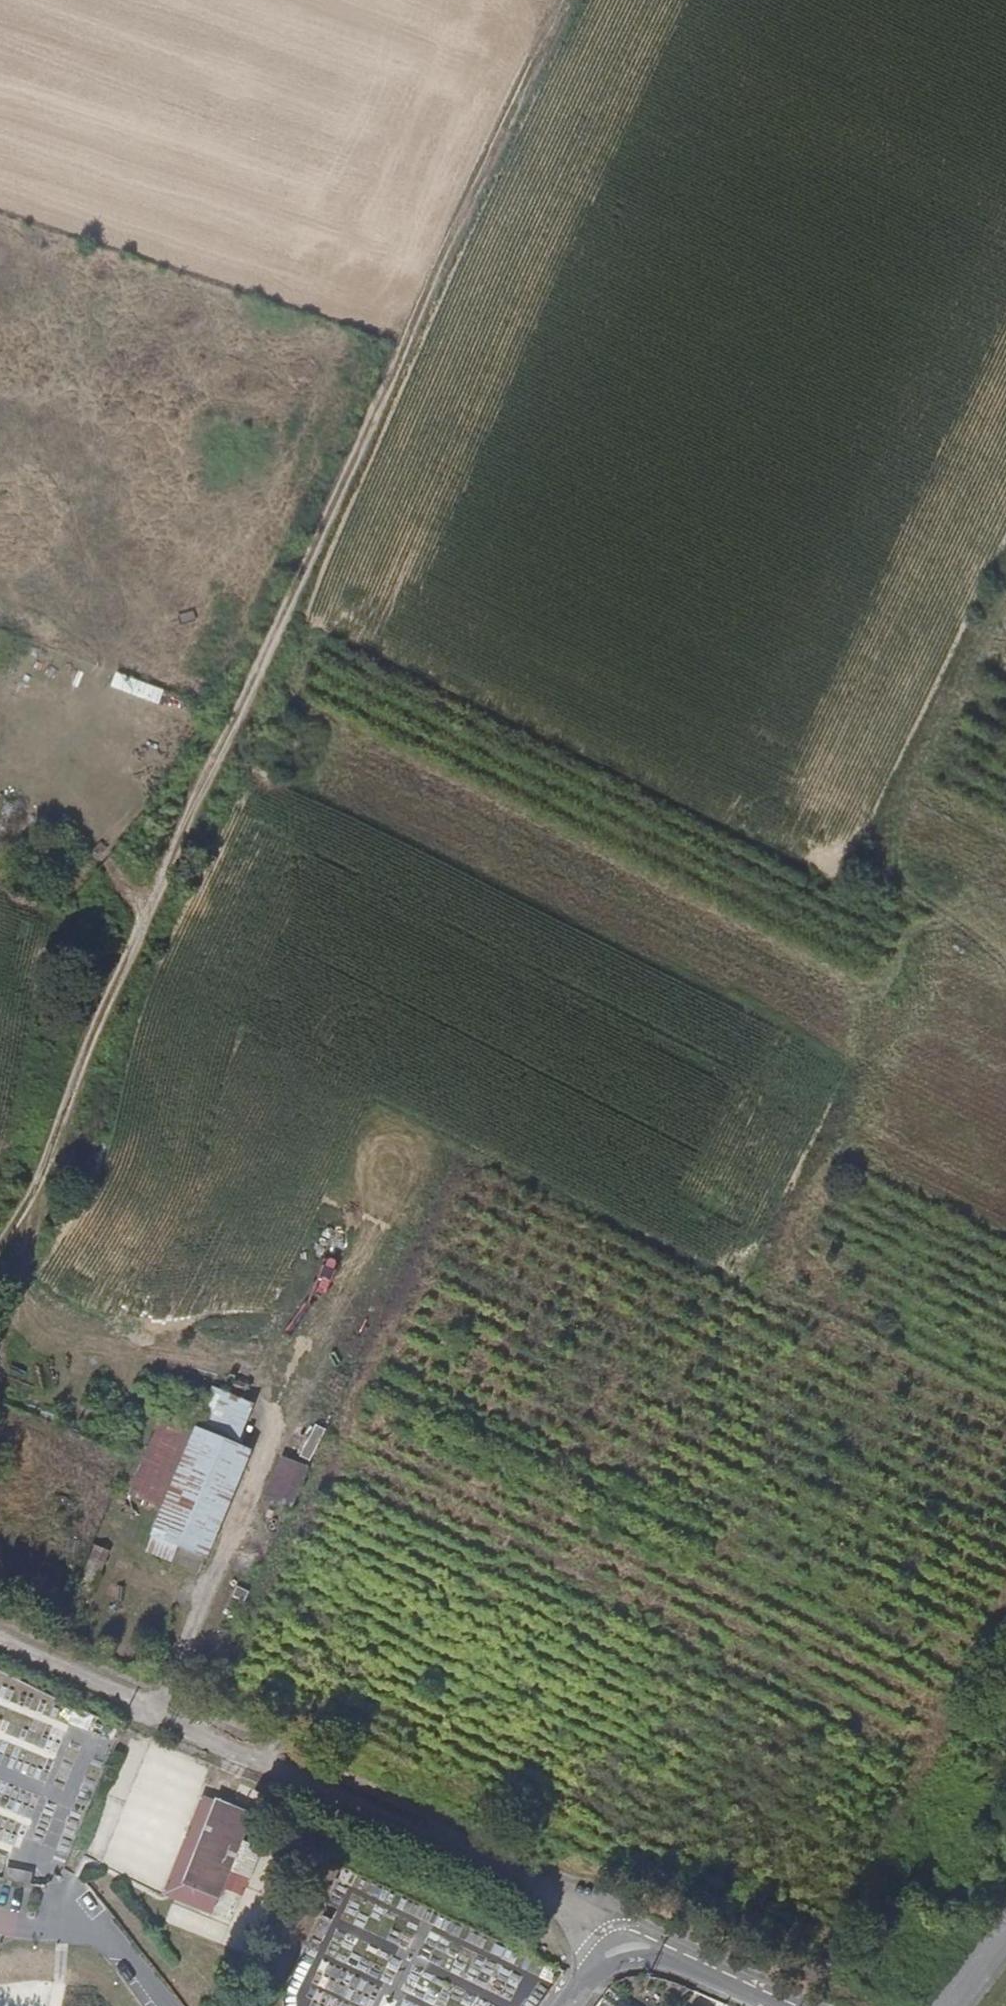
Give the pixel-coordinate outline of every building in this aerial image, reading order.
[(149,1534),(210,1562),(255,1455),(242,1448),(256,1408),(212,1387),(193,1430),(163,1418),(133,1496),(159,1509),(149,1534)] [(265,1493),(292,1504),(308,1463),(281,1452),(265,1493)] [(91,1717),(73,1709),(67,1724),(84,1732),(91,1717)] [(167,1895),(220,1910),(249,1804),(196,1790),(167,1895)] [(32,1872),(5,1866),(2,1878),(30,1884),(32,1872)]
